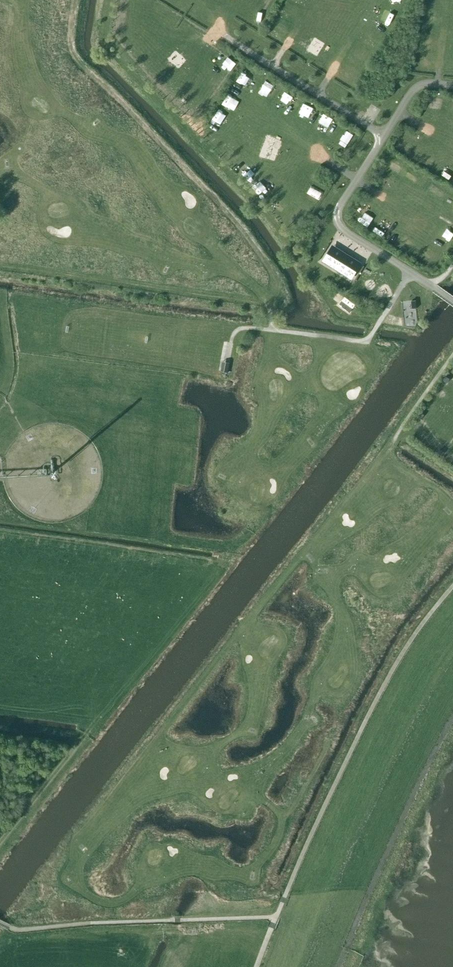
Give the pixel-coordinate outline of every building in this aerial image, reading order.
[(323,260),(351,278),(354,273),(352,271),(358,262),(345,254),(335,248),(329,257),(327,255),(323,260)] [(415,300),(401,302),(402,313),(417,310),(415,300)] [(222,361),(221,371),(228,372),(229,362),(222,361)]
